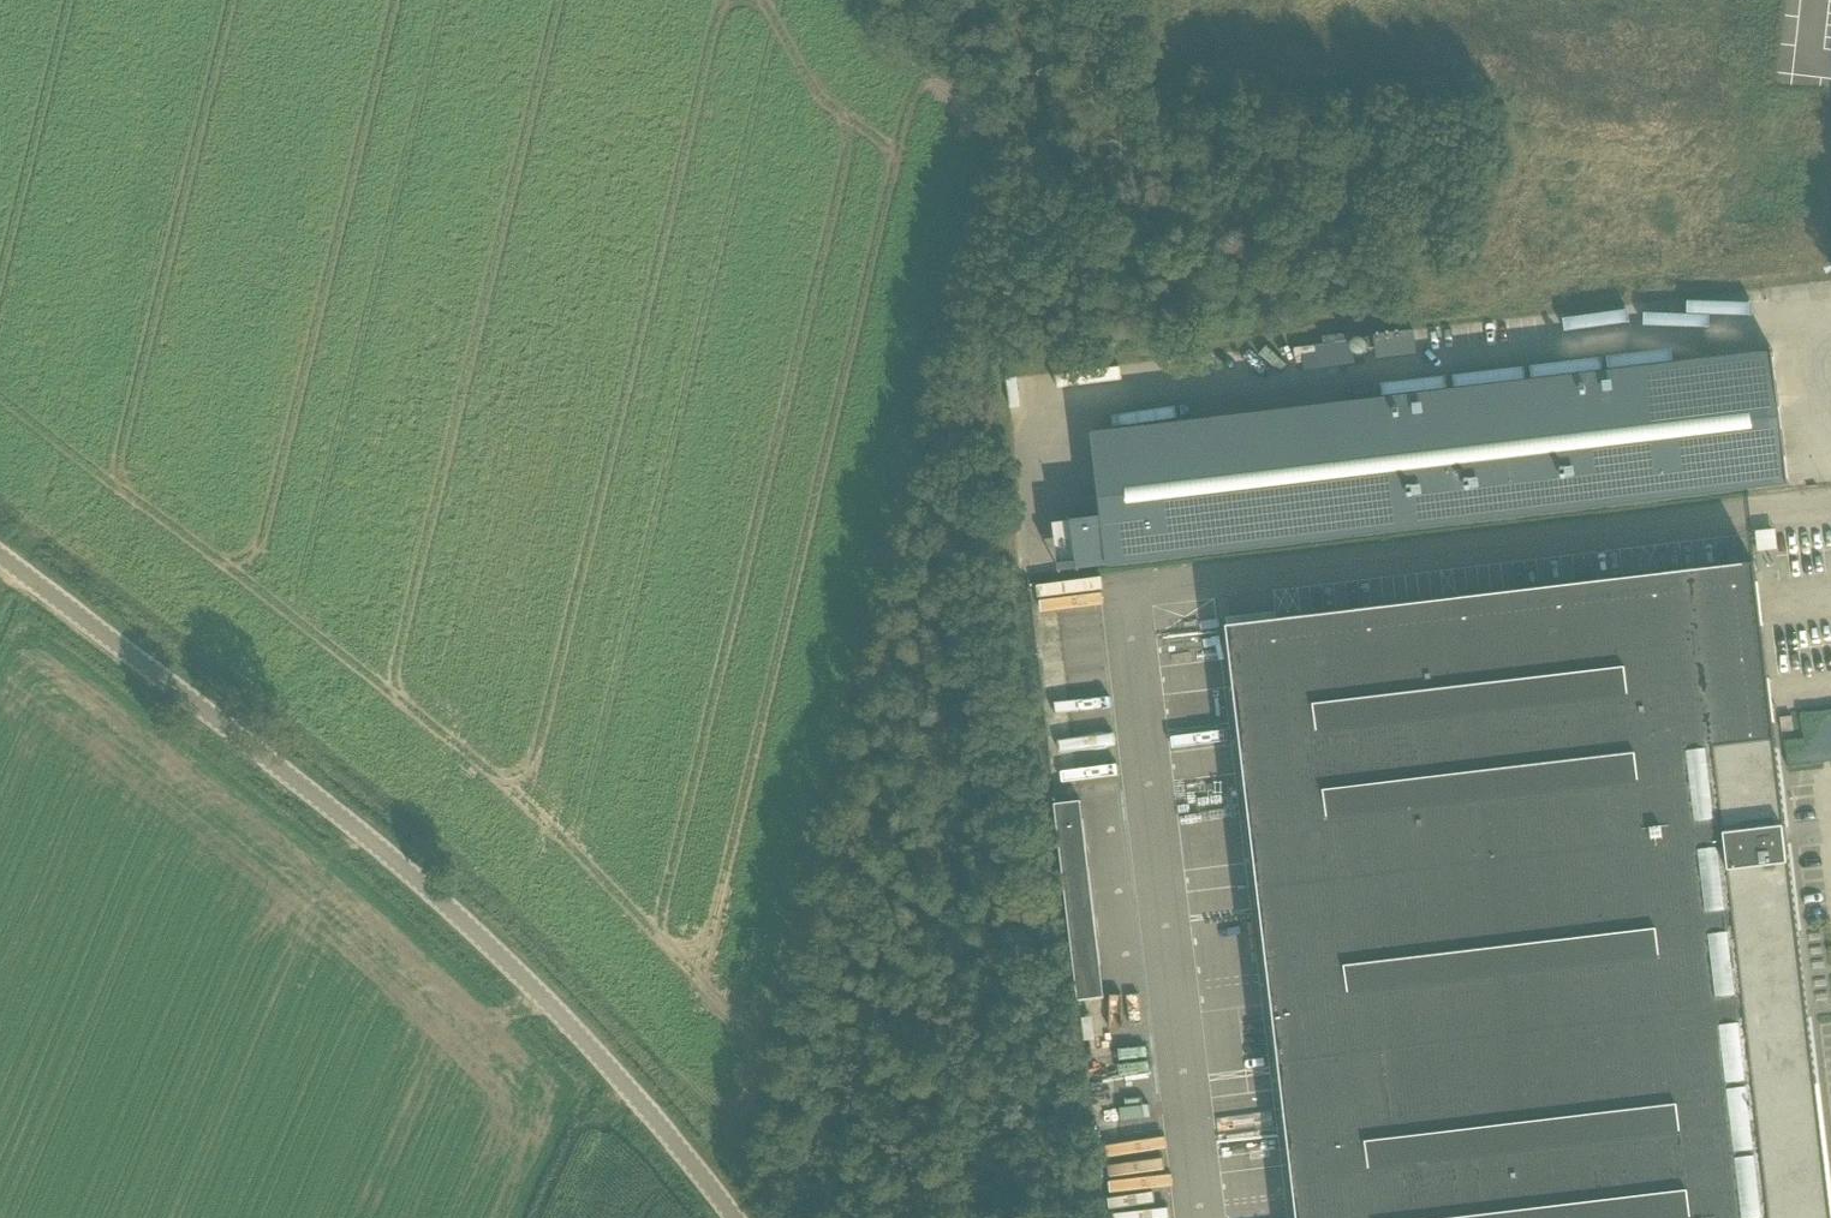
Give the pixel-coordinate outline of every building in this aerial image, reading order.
[(1414,332),(1375,337),(1377,359),(1417,355),(1414,332)] [(1772,354),(1092,434),(1108,567),(1788,486),(1772,354)] [(1227,627),(1298,1217),(1830,1217),(1830,1205),(1754,564),(1227,627)] [(1802,715),(1805,740),(1786,742),(1789,767),(1830,762),(1830,712),(1802,715)] [(1081,802),(1056,804),(1076,970),(1100,967),(1081,802)] [(1104,1161),(1105,1195),(1164,1193),(1162,1159),(1104,1161)]
